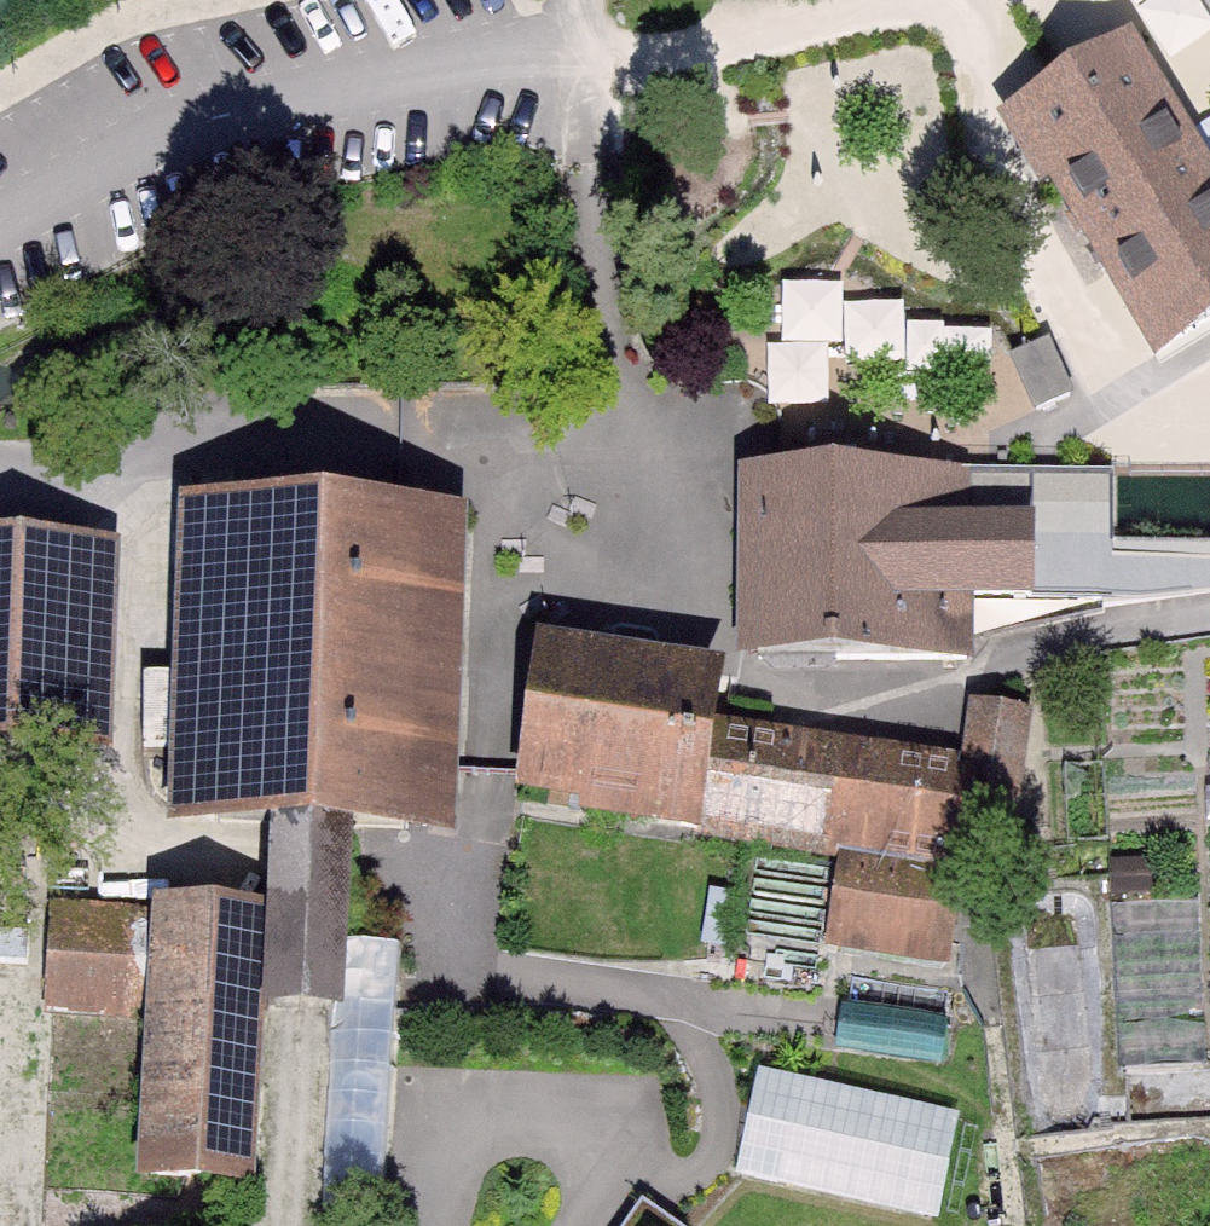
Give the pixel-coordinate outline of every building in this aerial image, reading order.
[(1158,355),(1209,323),(1209,150),(1142,39),(1014,117),(1158,355)] [(1037,394),(1072,382),(1056,336),(1021,348),(1037,394)] [(740,466),(737,653),(976,656),(976,597),(1035,598),(1036,509),(972,508),(973,469),(740,466)] [(354,823),(454,828),(463,619),(468,510),(182,497),(168,815),(269,820),(354,823)] [(69,551),(0,549),(0,739),(66,741),(69,551)] [(724,658),(540,631),(516,792),(700,820),(715,717),(724,658)] [(1022,785),(1033,708),(973,699),(964,754),(961,777),(1022,785)] [(700,820),(949,857),(961,777),(964,754),(715,717),(700,820)] [(266,900),(261,1001),(346,1004),(354,823),(269,820),(266,900)] [(843,873),(833,939),(934,955),(945,889),(843,873)] [(146,1018),(140,1170),(253,1175),(261,1001),(266,900),(152,895),(151,907),(146,1018)] [(51,903),(46,1013),(146,1018),(151,907),(51,903)] [(931,1211),(951,1117),(762,1077),(742,1171),(931,1211)] [(644,1201),(626,1225),(679,1225),(644,1201)]
